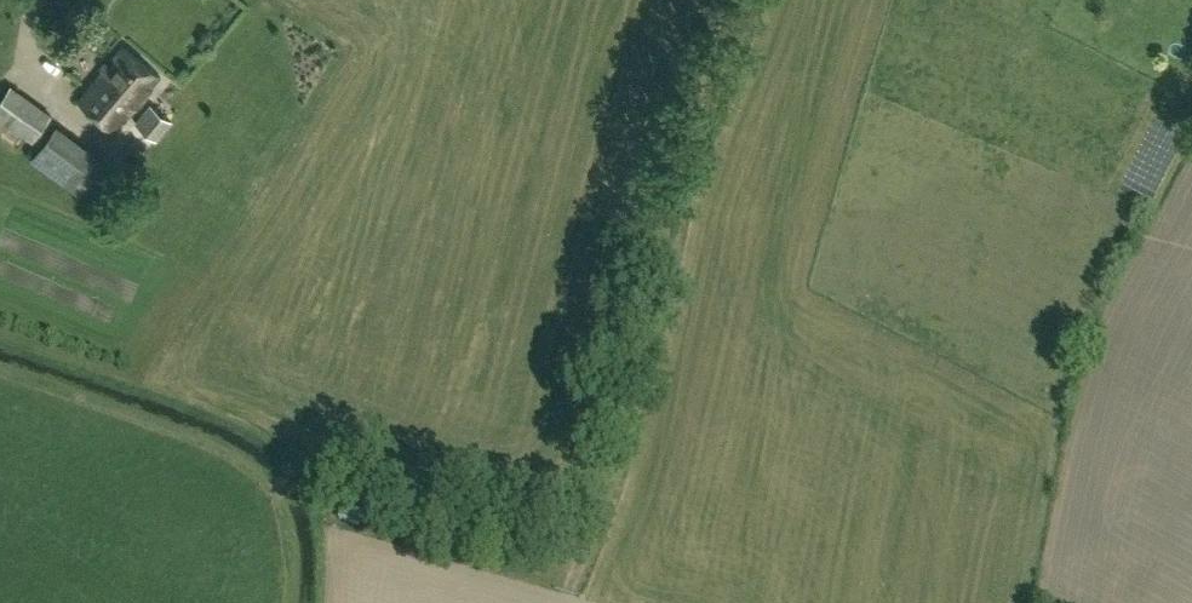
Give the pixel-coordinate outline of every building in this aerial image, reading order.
[(123,46),(77,100),(114,132),(160,78),(123,46)] [(169,84),(136,125),(155,140),(188,99),(169,84)] [(10,85),(0,99),(0,119),(32,142),(51,115),(10,85)] [(102,160),(54,126),(29,162),(76,195),(102,160)]
